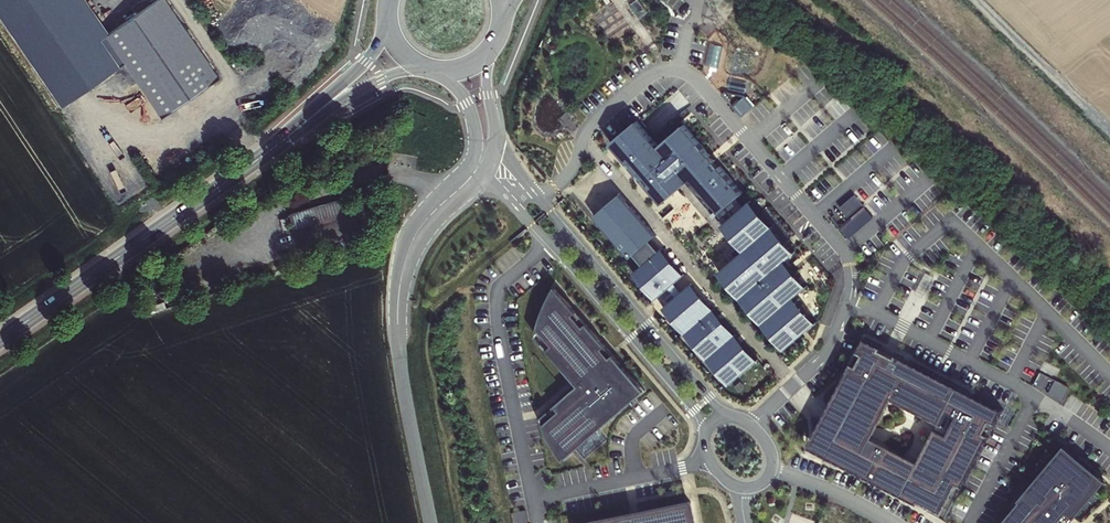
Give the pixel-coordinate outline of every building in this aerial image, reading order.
[(128,60),(107,31),(85,0),(0,0),(0,19),(63,106),(128,60)] [(107,31),(128,60),(164,111),(220,72),(169,0),(150,0),(107,31)] [(725,223),(745,206),(737,197),(743,192),(688,129),(662,150),(641,124),(614,145),(659,201),(688,179),(725,223)] [(854,195),(840,208),(848,218),(863,205),(854,195)] [(620,197),(594,219),(628,258),(632,255),(642,266),(633,273),(656,299),(682,277),(660,250),(658,252),(648,241),(654,236),(620,197)] [(745,206),(725,223),(746,250),(721,271),(787,348),(817,323),(795,298),(807,287),(785,262),(795,253),(750,201),(745,206)] [(874,220),(864,209),(838,231),(848,242),(874,220)] [(689,285),(663,308),(730,385),(756,363),(689,285)] [(647,396),(558,292),(555,297),(550,306),(546,315),(543,323),(540,333),(556,352),(551,357),(577,387),(581,391),(559,410),(561,413),(563,415),(547,429),(555,445),(560,453),(562,456),(568,464),(621,419),(647,396)] [(556,352),(540,333),(538,341),(551,357),(556,352)] [(865,338),(846,374),(893,399),(939,423),(951,429),(948,434),(936,428),(919,461),(871,436),(855,468),(931,507),(930,509),(947,518),(1004,410),(972,394),(896,354),(895,357),(888,353),(881,349),(882,347),(865,338)] [(893,399),(846,374),(808,446),(854,470),(855,468),(871,436),(893,399)] [(1070,387),(1056,380),(1049,393),(1063,400),(1070,387)] [(561,413),(559,410),(544,422),(547,429),(563,415),(561,413)] [(948,434),(951,429),(939,423),(936,428),(948,434)] [(1000,522),(1068,522),(1104,480),(1064,447),(1021,496),(1000,522)] [(589,522),(692,522),(688,504),(638,514),(638,513),(633,514),(627,515),(589,522)] [(521,512),(508,514),(510,522),(524,522),(521,512)]
